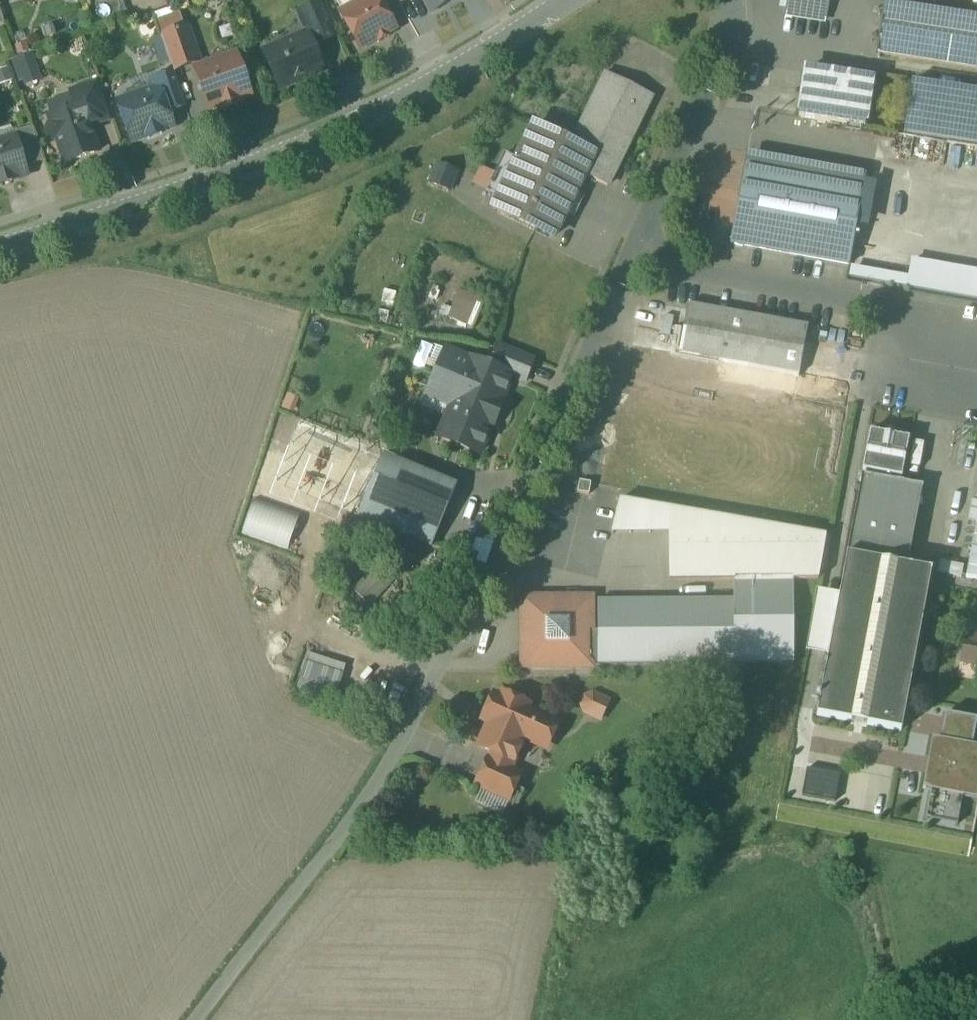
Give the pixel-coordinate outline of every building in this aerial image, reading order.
[(340,13),(360,48),(395,29),(378,0),(364,0),(340,13)] [(431,13),(455,0),(424,0),(431,13)] [(828,25),(833,0),(792,0),(788,17),(828,25)] [(323,3),(299,13),(305,27),(310,24),(319,44),(337,36),(323,3)] [(885,6),(884,6),(877,54),(878,54),(976,69),(976,20),(885,6)] [(180,15),(158,23),(163,37),(185,29),(180,15)] [(163,37),(162,37),(171,63),(174,71),(200,62),(188,28),(185,29),(163,37)] [(309,36),(265,55),(279,88),(323,69),(309,36)] [(171,63),(162,37),(154,40),(164,66),(171,63)] [(32,55),(11,62),(17,83),(25,81),(20,67),(34,62),(32,55)] [(237,56),(196,71),(209,109),(222,104),(224,110),(239,104),(237,99),(250,94),(237,56)] [(34,62),(20,67),(25,81),(39,76),(34,62)] [(174,73),(152,81),(155,90),(160,88),(168,113),(186,107),(174,73)] [(872,81),(830,74),(829,78),(810,75),(805,109),(800,109),(799,118),(865,128),(872,81)] [(572,145),(563,164),(584,175),(608,187),(652,97),(607,75),(572,145)] [(99,85),(72,94),(78,110),(83,108),(89,127),(111,119),(99,85)] [(155,90),(118,103),(132,143),(148,137),(149,140),(163,135),(162,132),(173,128),(168,113),(160,88),(155,90)] [(912,90),(905,135),(976,147),(976,101),(912,90)] [(78,110),(51,119),(52,123),(49,124),(46,131),(49,138),(56,142),(58,141),(66,164),(98,153),(89,127),(83,108),(78,110)] [(572,145),(535,126),(518,161),(500,198),(494,209),(553,238),(584,175),(563,164),(572,145)] [(33,128),(13,133),(15,139),(16,139),(25,167),(44,162),(33,128)] [(0,144),(0,184),(1,184),(1,186),(13,182),(13,181),(27,176),(25,167),(16,139),(15,139),(0,144)] [(505,155),(487,192),(500,198),(518,161),(505,155)] [(864,185),(745,163),(730,243),(850,265),(864,185)] [(457,172),(438,165),(431,184),(450,191),(457,172)] [(942,272),(938,295),(976,302),(976,278),(942,272)] [(458,289),(446,317),(475,330),(487,302),(458,289)] [(795,396),(808,326),(688,304),(679,354),(719,361),(715,381),(730,383),(736,385),(752,387),(795,396)] [(534,359),(499,348),(491,368),(512,376),(511,377),(524,383),(534,359)] [(491,368),(471,360),(471,361),(446,352),(430,391),(455,402),(440,438),(480,454),(491,427),(492,427),(502,402),(501,401),(504,394),(511,377),(512,376),(491,368)] [(676,374),(715,381),(719,361),(679,354),(676,374)] [(909,439),(870,432),(863,471),(867,472),(898,478),(902,478),(909,439)] [(454,487),(383,457),(359,517),(430,546),(431,543),(428,542),(434,528),(437,529),(454,487)] [(898,478),(867,472),(866,476),(862,475),(861,479),(862,479),(847,556),(839,596),(817,592),(806,654),(828,657),(817,717),(901,733),(931,576),(932,572),(908,567),(922,491),(923,487),(897,482),(898,478)] [(591,483),(580,481),(578,493),(589,495),(591,483)] [(293,550),(303,513),(256,500),(246,538),(293,550)] [(826,537),(620,500),(612,534),(614,535),(669,534),(669,581),(734,581),(734,579),(793,579),(793,581),(819,581),(826,537)] [(942,575),(968,578),(969,566),(943,563),(942,575)] [(374,607),(395,585),(377,568),(356,591),(374,607)] [(793,579),(734,579),(734,581),(734,586),(734,601),(735,601),(736,601),(736,664),(793,664),(793,581),(793,579)] [(735,601),(625,602),(625,665),(722,664),(733,664),(736,664),(736,601),(735,601)] [(587,602),(528,602),(525,602),(525,604),(526,604),(526,663),(525,663),(525,665),(528,666),(528,665),(587,665),(589,665),(599,665),(599,632),(589,632),(589,604),(589,602),(587,602)] [(625,602),(599,602),(599,632),(599,665),(625,665),(625,602)] [(968,627),(961,662),(976,665),(976,629),(968,627)] [(733,664),(722,664),(722,671),(719,674),(716,678),(715,683),(716,688),(719,692),(723,694),(728,695),(732,694),(736,692),(739,688),(740,683),(739,678),(737,674),(733,671),(733,664)] [(529,706),(503,694),(501,699),(494,695),(482,721),(490,724),(479,748),(495,755),(491,762),(510,771),(524,740),(546,750),(558,724),(527,710),(529,706)] [(610,704),(593,696),(586,699),(583,706),(585,714),(598,719),(606,702),(610,704)] [(946,717),(941,744),(971,750),(976,722),(946,717)] [(933,743),(923,792),(931,793),(963,799),(976,802),(976,751),(971,750),(941,744),(933,743)] [(491,762),(488,761),(477,786),(509,801),(521,776),(510,771),(491,762)] [(963,799),(931,793),(924,825),(957,831),(963,799)]
